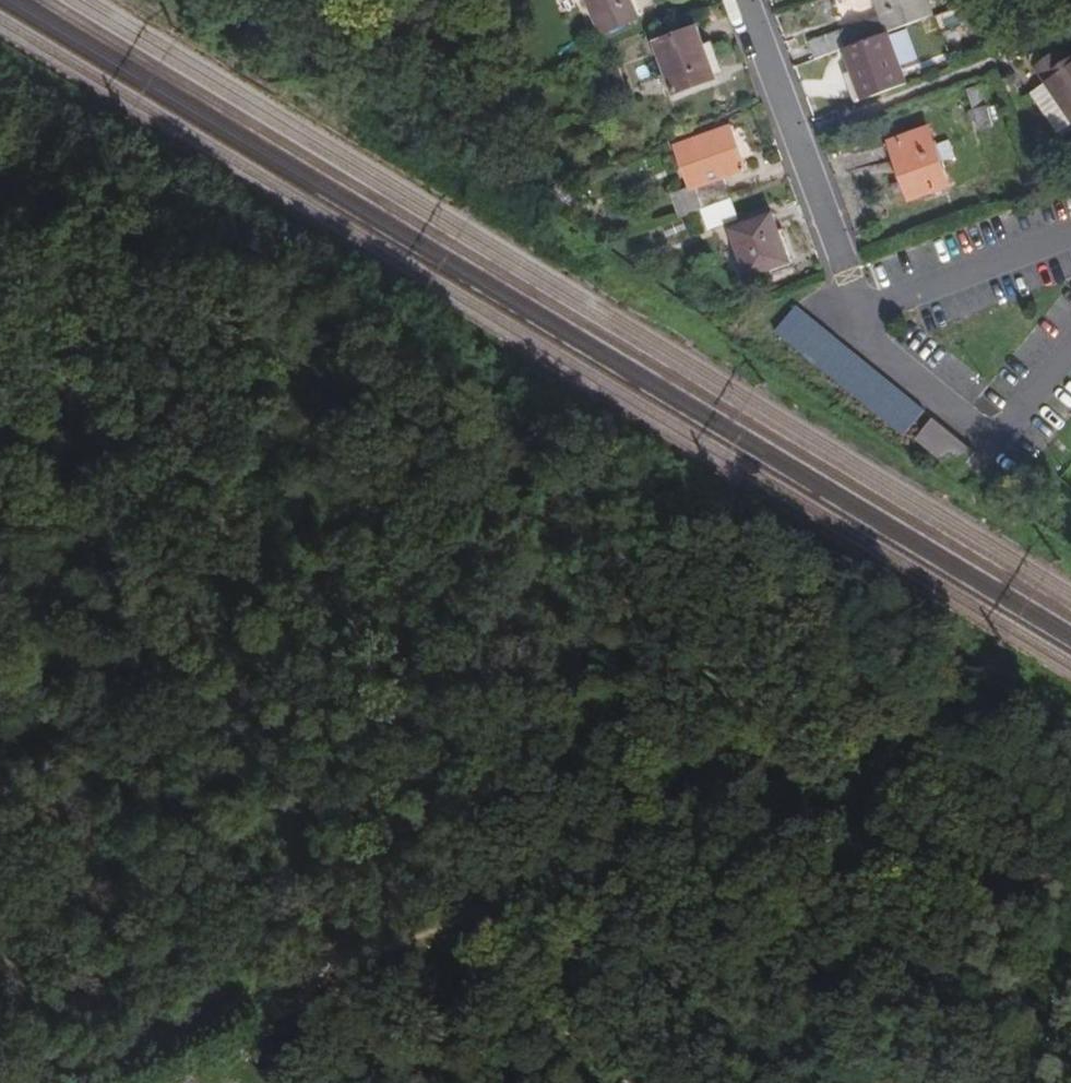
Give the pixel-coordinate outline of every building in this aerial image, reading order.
[(639,20),(631,0),(585,0),(599,36),(639,20)] [(882,14),(810,41),(816,58),(845,47),(890,30),(934,15),(929,0),(877,0),(882,14)] [(983,0),(971,0),(958,4),(965,21),(987,13),(983,0)] [(698,25),(654,41),(673,94),(717,79),(698,25)] [(845,47),(864,99),(909,81),(890,30),(845,47)] [(1038,66),(1070,113),(1070,65),(1070,66),(1059,52),(1038,66)] [(984,83),(969,88),(986,148),(999,145),(984,83)] [(679,217),(701,209),(731,197),(724,179),(749,170),(732,123),(671,147),(685,187),(670,193),(679,217)] [(929,127),(890,140),(910,198),(951,184),(929,127)] [(950,135),(939,140),(944,154),(955,150),(950,135)] [(731,197),(701,209),(708,226),(737,215),(731,197)] [(772,214),(730,229),(747,277),(790,261),(772,214)] [(903,434),(924,410),(797,304),(776,330),(903,434)] [(933,418),(916,438),(957,471),(962,465),(973,450),(933,418)]
